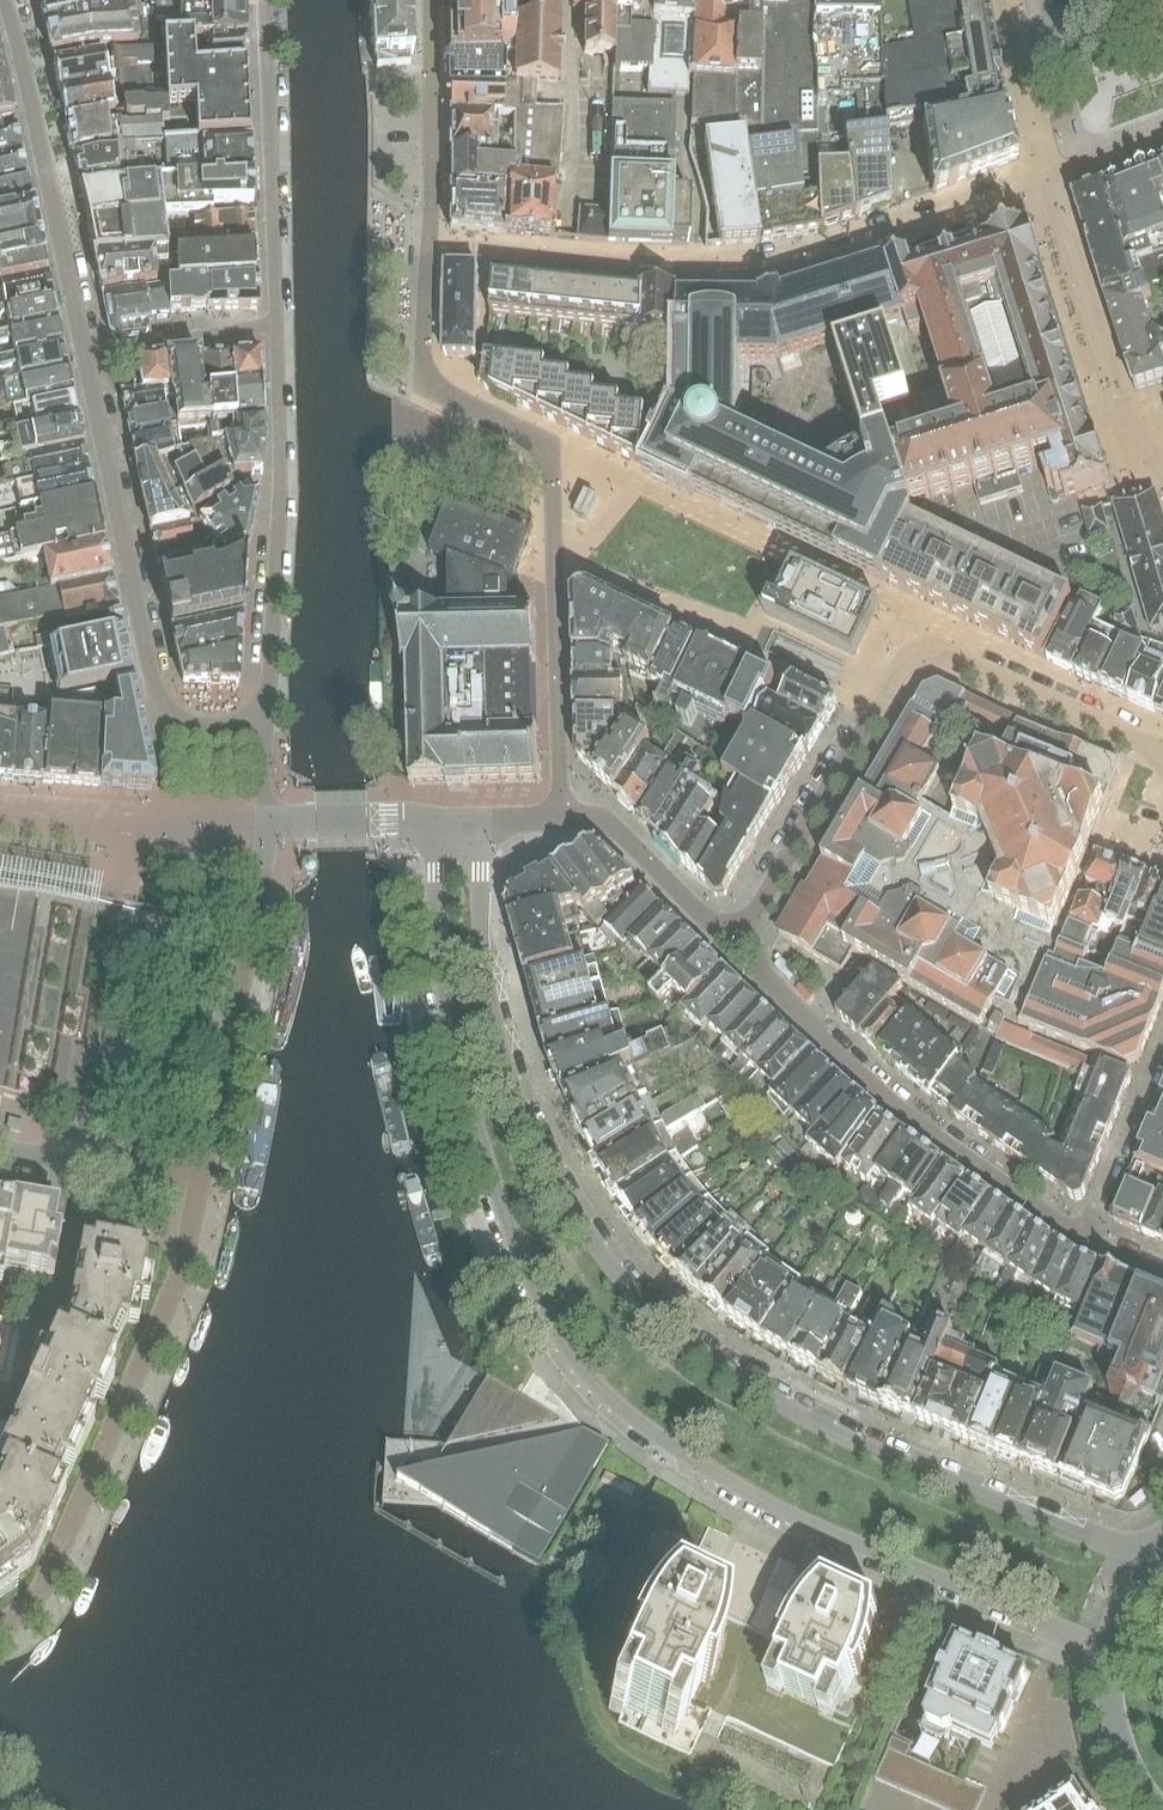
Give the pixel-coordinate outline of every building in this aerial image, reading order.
[(39,4),(44,24),(81,16),(128,12),(127,0),(122,0),(122,3),(108,6),(107,0),(42,0),(39,4)] [(128,12),(157,10),(172,9),(170,0),(150,0),(150,9),(144,9),(144,0),(127,0),(128,12)] [(245,3),(245,0),(170,0),(172,9),(245,3)] [(411,0),(371,0),(372,11),(369,11),(369,17),(372,17),(374,59),(376,59),(376,70),(410,66),(410,57),(413,56),(411,0)] [(448,58),(506,58),(506,55),(509,55),(509,54),(515,54),(515,26),(492,26),(492,3),(491,2),(491,0),(447,0),(448,58)] [(492,3),(492,26),(515,26),(516,0),(492,0),(492,3)] [(515,26),(515,54),(515,58),(514,85),(533,82),(558,83),(560,57),(562,57),(563,48),(560,48),(561,7),(561,0),(516,0),(515,26)] [(615,0),(571,0),(570,8),(583,8),(583,53),(614,53),(615,0)] [(614,53),(614,71),(649,71),(652,5),(649,4),(649,0),(615,0),(614,53)] [(652,5),(649,71),(647,94),(688,96),(688,79),(685,78),(686,66),(691,66),(694,0),(652,0),(652,5)] [(688,79),(729,80),(734,80),(734,0),(694,0),(691,66),(686,66),(685,78),(688,79)] [(728,135),(744,133),(743,126),(762,125),(764,0),(734,0),(734,80),(729,80),(728,135)] [(789,0),(764,0),(762,125),(762,135),(817,137),(817,135),(816,112),(816,78),(788,78),(789,0)] [(788,78),(816,78),(815,0),(789,0),(788,78)] [(878,0),(815,0),(816,78),(816,112),(824,112),(824,99),(856,97),(857,133),(846,133),(846,135),(876,133),(878,130),(885,129),(883,109),(869,110),(868,90),(882,89),(878,0)] [(986,0),(910,0),(910,3),(904,3),(903,0),(878,0),(882,89),(868,90),(869,110),(883,109),(885,129),(914,125),(913,116),(943,111),(942,109),(963,106),(965,115),(1002,107),(1003,107),(986,0)] [(1154,6),(1148,8),(1151,16),(1156,14),(1157,15),(1158,15),(1160,20),(1162,19),(1162,22),(1162,0),(1151,0),(1154,6)] [(180,42),(193,42),(199,41),(202,41),(246,38),(245,3),(172,9),(157,10),(158,26),(180,26),(180,42)] [(92,47),(141,45),(159,44),(159,42),(157,42),(157,26),(158,26),(157,10),(128,12),(81,16),(44,24),(50,56),(92,47)] [(204,73),(247,71),(246,38),(202,41),(204,73)] [(202,144),(251,141),(247,71),(204,73),(202,41),(199,41),(193,42),(180,42),(159,42),(159,44),(141,45),(142,50),(113,51),(121,96),(153,95),(152,77),(167,76),(168,104),(169,124),(162,124),(162,146),(166,146),(202,144)] [(2,52),(0,53),(0,119),(15,116),(2,52)] [(103,56),(91,57),(53,65),(58,91),(108,84),(103,56)] [(448,58),(449,87),(514,85),(515,58),(506,58),(491,58),(448,58)] [(519,109),(532,108),(533,82),(514,85),(449,87),(450,112),(518,113),(519,109)] [(115,114),(108,84),(58,91),(65,122),(110,116),(110,115),(115,114)] [(579,208),(576,240),(607,243),(671,245),(671,241),(686,241),(687,242),(688,242),(689,193),(672,193),(675,104),(611,102),(608,210),(579,208)] [(169,124),(168,104),(144,105),(144,103),(123,104),(125,117),(129,119),(144,118),(144,121),(161,121),(162,124),(169,124)] [(1002,107),(965,115),(963,116),(965,127),(959,128),(954,117),(921,123),(932,193),(968,179),(969,179),(1016,161),(1011,141),(1011,140),(1006,117),(1005,118),(1002,107)] [(518,113),(450,112),(450,151),(481,153),(481,158),(496,159),(498,113),(514,114),(513,161),(510,161),(509,178),(553,179),(558,179),(562,109),(532,108),(519,109),(518,113)] [(162,146),(162,124),(144,124),(112,125),(110,116),(65,122),(72,157),(100,154),(100,151),(162,146)] [(21,147),(17,124),(0,127),(0,152),(21,147)] [(818,233),(818,232),(817,137),(762,135),(762,125),(743,126),(744,133),(760,242),(761,243),(818,233)] [(817,137),(818,232),(891,207),(885,129),(878,130),(876,133),(846,135),(846,133),(817,135),(817,137)] [(760,242),(744,133),(728,135),(704,137),(719,245),(760,242)] [(202,144),(166,146),(168,181),(229,178),(252,176),(250,147),(203,150),(202,144)] [(160,182),(168,181),(166,146),(162,146),(100,151),(100,154),(72,157),(80,191),(104,185),(160,182)] [(21,147),(0,152),(0,180),(4,180),(27,175),(21,147)] [(481,153),(450,151),(450,189),(506,189),(507,178),(509,178),(510,161),(496,161),(496,159),(481,158),(481,153)] [(1147,170),(1146,169),(1104,186),(1104,187),(1136,289),(1145,286),(1150,285),(1151,288),(1162,284),(1162,164),(1147,170)] [(253,177),(229,178),(168,181),(160,182),(164,215),(213,214),(212,208),(254,207),(253,177)] [(507,178),(506,189),(502,234),(554,238),(555,198),(553,198),(553,179),(509,178),(507,178)] [(10,209),(33,205),(28,179),(5,184),(4,180),(0,180),(0,211),(10,209)] [(80,191),(87,225),(107,220),(164,215),(160,182),(104,185),(80,191)] [(1105,299),(1136,289),(1104,187),(1074,199),(1079,216),(1080,216),(1105,299)] [(506,189),(450,189),(450,230),(502,234),(506,189)] [(0,211),(0,239),(39,232),(33,206),(10,211),(10,209),(0,211)] [(167,232),(165,232),(164,215),(107,220),(87,225),(94,257),(155,252),(166,251),(168,251),(167,232)] [(194,230),(167,232),(168,251),(166,251),(167,259),(256,254),(254,215),(193,218),(194,230)] [(1038,236),(1021,227),(1017,235),(912,268),(911,264),(890,271),(889,265),(783,298),(781,292),(761,298),(762,300),(742,300),(742,361),(780,362),(922,318),(947,394),(910,406),(890,342),(840,358),(870,451),(890,444),(910,506),(973,487),(978,500),(971,502),(978,523),(1035,505),(1028,484),(1021,486),(1017,473),(1053,462),(1056,474),(1044,478),(1051,503),(1054,505),(1059,503),(1060,499),(1087,491),(1110,484),(1035,244),(1038,236)] [(47,270),(44,256),(39,232),(0,239),(0,280),(47,270)] [(157,283),(155,252),(94,257),(96,268),(101,291),(157,283)] [(202,282),(231,280),(257,279),(256,254),(167,259),(167,265),(176,264),(178,283),(202,282)] [(445,357),(476,357),(478,268),(446,268),(446,292),(445,292),(444,332),(445,332),(445,357)] [(47,270),(0,280),(0,292),(4,291),(6,306),(53,297),(47,272),(47,273),(47,270)] [(520,314),(516,313),(519,277),(496,275),(492,311),(511,313),(510,325),(519,326),(520,314)] [(540,279),(519,277),(516,313),(520,314),(533,315),(531,328),(540,329),(542,316),(537,315),(540,279)] [(258,310),(257,279),(231,280),(202,282),(204,311),(233,310),(258,310)] [(559,318),(562,281),(540,279),(537,315),(542,316),(554,317),(553,330),(562,331),(563,318),(559,318)] [(583,283),(562,281),(559,318),(563,318),(576,319),(574,332),(583,333),(584,320),(580,320),(583,283)] [(178,283),(169,284),(169,313),(204,311),(202,282),(178,283)] [(605,286),(583,283),(580,320),(584,320),(597,322),(596,334),(605,335),(606,322),(601,322),(605,286)] [(170,317),(169,313),(169,284),(142,289),(148,320),(170,317)] [(1136,289),(1105,299),(1135,391),(1153,386),(1162,382),(1162,343),(1162,341),(1155,337),(1144,305),(1156,302),(1151,288),(1150,285),(1145,286),(1136,289)] [(626,288),(605,286),(601,322),(606,322),(618,324),(617,336),(626,337),(627,325),(623,324),(626,288)] [(639,338),(647,339),(647,290),(626,288),(623,324),(627,325),(640,326),(639,338)] [(148,320),(142,289),(102,295),(109,334),(115,338),(145,335),(149,329),(148,320)] [(647,290),(647,339),(647,358),(678,363),(679,299),(679,292),(647,290)] [(58,322),(53,297),(6,306),(7,306),(0,308),(0,318),(8,317),(10,330),(58,322)] [(742,300),(679,299),(678,363),(683,364),(680,415),(678,413),(651,470),(722,504),(721,505),(725,507),(724,509),(735,514),(735,512),(784,535),(785,534),(883,581),(900,545),(912,521),(914,517),(910,506),(890,444),(870,451),(856,456),(844,463),(819,480),(741,443),(742,361),(742,300)] [(10,330),(0,332),(0,345),(9,343),(8,339),(12,338),(15,354),(0,357),(0,359),(63,346),(58,322),(10,330)] [(0,359),(0,369),(19,362),(21,378),(0,382),(0,383),(68,370),(63,346),(0,359)] [(231,356),(234,386),(263,383),(261,353),(231,356)] [(209,391),(206,358),(204,358),(205,377),(202,378),(200,354),(167,357),(171,387),(173,408),(176,430),(180,450),(214,443),(214,440),(209,391)] [(231,356),(212,357),(206,358),(209,391),(234,388),(234,386),(231,356)] [(142,390),(171,387),(167,357),(138,362),(142,390)] [(487,369),(485,389),(514,404),(519,363),(487,360),(486,369),(487,369)] [(549,365),(519,363),(514,404),(542,417),(547,375),(549,365)] [(12,407),(50,400),(49,398),(73,394),(68,370),(0,383),(0,409),(12,407)] [(573,378),(547,375),(542,417),(567,429),(572,388),(573,378)] [(209,391),(214,440),(214,443),(224,442),(265,431),(265,418),(263,383),(234,386),(234,388),(209,391)] [(165,409),(173,408),(171,387),(142,390),(121,392),(126,415),(165,407),(165,409)] [(598,391),(572,388),(567,429),(592,441),(597,400),(598,391)] [(73,395),(50,400),(12,407),(15,422),(0,425),(0,437),(14,434),(78,420),(73,395)] [(622,404),(597,400),(592,441),(616,453),(621,413),(622,404)] [(165,407),(126,415),(130,438),(169,430),(170,431),(176,430),(173,408),(165,409),(165,407)] [(646,416),(621,413),(616,453),(641,465),(646,416)] [(14,434),(17,445),(0,448),(0,461),(29,456),(60,450),(60,448),(83,443),(78,420),(14,434)] [(169,430),(130,438),(135,461),(154,457),(175,453),(170,431),(169,430)] [(224,442),(229,459),(263,455),(265,431),(224,442)] [(84,445),(60,450),(29,456),(31,469),(25,470),(24,465),(2,469),(5,487),(10,486),(34,481),(89,469),(84,445)] [(220,461),(224,470),(226,476),(262,474),(263,455),(229,459),(220,461)] [(172,496),(154,457),(135,461),(144,503),(172,496)] [(192,513),(232,491),(226,476),(224,470),(204,481),(194,461),(173,473),(192,513)] [(89,469),(34,481),(38,505),(94,493),(89,469)] [(573,519),(585,524),(598,496),(586,490),(573,519)] [(257,492),(237,494),(198,520),(211,539),(210,535),(227,523),(251,527),(257,492)] [(24,525),(25,531),(98,515),(94,493),(38,505),(30,507),(34,523),(24,525)] [(1162,629),(1162,520),(1155,493),(1113,504),(1149,633),(1162,629)] [(150,531),(173,526),(188,523),(187,520),(176,504),(172,496),(144,503),(150,531)] [(1102,506),(1082,510),(1088,537),(1108,532),(1102,506)] [(510,585),(520,560),(529,537),(449,507),(431,555),(450,562),(451,614),(451,618),(445,618),(445,616),(443,616),(443,618),(411,619),(411,617),(411,615),(410,613),(407,612),(404,611),(401,611),(398,612),(397,614),(396,617),(396,619),(397,621),(398,622),(399,624),(404,625),(404,654),(405,665),(402,667),(404,669),(406,666),(409,666),(410,681),(408,681),(408,683),(410,683),(410,698),(408,698),(408,700),(410,700),(410,715),(408,715),(408,717),(410,717),(411,732),(409,732),(409,734),(411,734),(411,749),(409,749),(409,751),(411,751),(411,766),(409,766),(409,768),(411,768),(412,783),(410,783),(410,785),(412,785),(412,788),(415,788),(415,785),(447,784),(447,788),(459,788),(470,787),(470,784),(485,783),(485,785),(487,785),(487,783),(502,783),(502,785),(505,785),(505,783),(520,782),(520,784),(522,784),(522,783),(537,782),(537,785),(540,784),(540,782),(542,782),(542,779),(540,779),(538,738),(541,738),(541,735),(538,735),(538,731),(536,731),(536,724),(535,663),(538,665),(539,664),(537,662),(536,651),(535,617),(538,615),(536,614),(534,616),(523,616),(523,614),(521,614),(521,616),(511,617),(509,585),(510,585)] [(104,542),(98,515),(25,531),(0,536),(0,564),(42,556),(41,555),(104,542)] [(935,532),(912,521),(900,545),(883,581),(906,592),(935,532)] [(150,532),(155,554),(206,546),(203,542),(192,543),(188,523),(173,526),(174,527),(150,532)] [(245,554),(247,554),(251,527),(227,523),(210,535),(211,539),(228,565),(245,554)] [(958,543),(935,532),(906,592),(928,604),(958,543)] [(35,591),(111,576),(104,542),(41,555),(42,556),(46,581),(34,583),(35,591)] [(980,554),(958,543),(929,604),(951,614),(980,554)] [(184,575),(184,577),(204,574),(200,556),(210,553),(206,546),(155,554),(161,580),(184,575)] [(1003,565),(980,554),(951,614),(974,625),(1003,565)] [(172,632),(207,625),(217,622),(216,618),(241,613),(243,613),(247,556),(245,556),(229,566),(220,571),(204,574),(184,577),(161,582),(171,633),(172,632)] [(1025,576),(1003,565),(974,625),(996,636),(1025,576)] [(63,616),(63,618),(118,606),(117,604),(117,602),(112,578),(111,576),(35,591),(36,592),(20,595),(0,599),(0,628),(63,616)] [(1048,587),(1025,576),(996,636),(1019,647),(1048,587)] [(767,616),(853,657),(866,631),(863,630),(862,631),(855,627),(863,610),(798,579),(783,610),(772,605),(767,616)] [(20,595),(19,590),(15,591),(9,583),(0,584),(0,599),(20,595)] [(1072,598),(1048,587),(1019,647),(1043,659),(1072,598)] [(573,597),(575,654),(602,655),(606,645),(630,656),(625,666),(651,679),(674,632),(623,607),(590,591),(573,597)] [(1049,657),(1047,661),(1074,674),(1096,626),(1096,625),(1104,608),(1088,600),(1064,641),(1058,638),(1049,657)] [(66,632),(44,636),(46,647),(47,648),(123,632),(118,606),(63,618),(66,632)] [(1096,626),(1074,674),(1101,688),(1136,623),(1132,610),(1110,617),(1117,636),(1096,626)] [(239,684),(241,646),(242,617),(241,617),(217,622),(207,625),(172,632),(182,682),(239,684)] [(1155,713),(1162,692),(1162,649),(1143,642),(1136,623),(1101,688),(1155,713)] [(661,725),(674,703),(701,645),(674,632),(651,679),(652,679),(649,684),(663,690),(656,704),(642,697),(638,706),(652,713),(650,717),(661,725)] [(133,679),(124,635),(49,650),(50,653),(55,652),(59,671),(54,672),(54,675),(60,674),(64,693),(58,694),(59,697),(133,681),(133,679)] [(35,638),(37,649),(46,647),(44,636),(35,638)] [(0,641),(0,656),(9,654),(6,640),(0,641)] [(753,670),(701,645),(674,703),(685,708),(679,721),(690,726),(696,714),(724,727),(728,719),(753,670)] [(575,683),(622,682),(621,664),(614,664),(614,660),(602,655),(575,654),(575,683)] [(775,681),(753,670),(728,719),(751,730),(754,726),(767,699),(776,682),(776,681),(775,681)] [(625,712),(622,682),(575,683),(576,712),(621,712),(625,712)] [(794,682),(782,707),(823,728),(838,703),(794,682)] [(134,684),(116,688),(121,720),(123,720),(123,739),(125,789),(126,789),(150,791),(155,785),(145,737),(144,732),(134,684)] [(779,935),(836,969),(842,973),(854,952),(872,963),(981,1027),(987,1030),(1003,1040),(1002,1042),(1082,1075),(1088,1059),(1091,1051),(1127,1066),(1138,1062),(1162,1001),(1162,959),(1140,949),(1140,950),(1121,943),(1118,942),(1111,961),(1104,979),(1084,971),(1090,955),(1084,953),(1092,933),(1094,929),(1071,920),(1061,916),(1082,864),(1086,854),(1121,767),(1019,726),(1003,765),(981,756),(968,787),(941,776),(921,764),(947,720),(951,723),(952,721),(961,719),(966,722),(967,720),(1001,737),(1009,721),(1010,719),(966,698),(940,685),(925,690),(920,698),(779,935)] [(72,697),(70,784),(100,787),(104,720),(104,714),(103,714),(103,710),(98,709),(100,691),(72,697)] [(70,784),(72,697),(47,702),(45,719),(41,782),(70,784)] [(782,707),(767,699),(754,726),(809,753),(823,728),(782,707)] [(37,719),(45,719),(47,702),(38,703),(37,719)] [(620,734),(621,712),(576,712),(577,758),(594,774),(611,746),(620,734)] [(11,780),(16,717),(0,717),(0,779),(11,780)] [(16,717),(11,780),(41,782),(45,719),(37,719),(16,717)] [(104,720),(100,787),(125,789),(123,739),(123,720),(121,720),(104,720)] [(731,781),(776,809),(809,753),(754,726),(751,730),(747,731),(748,735),(726,778),(731,781)] [(613,748),(611,746),(594,774),(616,796),(646,751),(652,742),(627,727),(613,748)] [(638,818),(668,771),(686,740),(677,735),(661,760),(646,751),(616,796),(638,818)] [(719,746),(712,757),(706,766),(660,840),(680,861),(702,828),(715,807),(700,798),(716,772),(728,751),(719,746)] [(706,766),(712,757),(706,752),(697,770),(688,764),(679,778),(668,771),(638,818),(660,840),(706,766)] [(776,809),(731,781),(721,796),(717,823),(730,836),(749,856),(776,809)] [(730,836),(717,823),(711,834),(702,828),(680,861),(701,882),(730,836)] [(734,878),(736,879),(749,856),(730,836),(701,882),(702,883),(703,882),(711,891),(728,889),(734,878)] [(596,843),(577,855),(595,881),(607,899),(614,911),(627,899),(623,894),(635,882),(596,843)] [(607,899),(595,881),(577,855),(555,868),(580,906),(597,928),(609,916),(598,904),(607,899)] [(1097,858),(1087,885),(1099,889),(1094,904),(1108,909),(1116,889),(1124,869),(1106,862),(1097,858)] [(302,862),(300,865),(300,866),(300,873),(305,877),(307,877),(309,877),(312,877),(316,872),(316,865),(311,860),(304,861),(302,862)] [(512,921),(576,907),(580,906),(555,868),(517,890),(516,890),(507,908),(508,908),(512,921)] [(1079,898),(1071,920),(1094,929),(1092,933),(1084,953),(1090,955),(1092,952),(1095,953),(1110,958),(1117,941),(1118,942),(1121,943),(1130,920),(1147,877),(1124,869),(1116,889),(1108,909),(1094,904),(1079,898)] [(1152,908),(1153,904),(1159,907),(1162,897),(1162,883),(1147,877),(1130,920),(1145,926),(1152,908)] [(9,1100),(94,1114),(103,1047),(123,907),(43,894),(0,886),(0,1098),(9,1100)] [(616,955),(629,944),(654,919),(653,918),(661,909),(642,890),(600,932),(616,955)] [(1121,943),(1140,950),(1140,949),(1162,959),(1162,897),(1159,907),(1153,904),(1152,908),(1145,926),(1130,920),(1121,943)] [(321,904),(299,899),(273,1018),(296,1023),(321,904)] [(582,918),(576,907),(512,921),(520,951),(570,938),(565,923),(582,918)] [(663,910),(654,919),(629,944),(646,962),(680,928),(663,910)] [(644,987),(651,995),(699,947),(680,928),(646,962),(658,974),(644,987)] [(573,949),(570,938),(520,951),(528,980),(595,961),(616,955),(600,932),(592,944),(573,949)] [(685,1002),(711,976),(720,967),(699,947),(651,995),(670,1016),(678,1008),(685,1002)] [(528,980),(536,1006),(603,988),(595,961),(528,980)] [(714,978),(711,976),(685,1002),(678,1008),(702,1032),(743,990),(722,970),(714,978)] [(903,989),(875,972),(837,1016),(860,1037),(903,989)] [(610,1015),(603,988),(536,1006),(544,1035),(610,1015)] [(903,989),(860,1037),(878,1053),(912,1012),(920,1003),(903,989)] [(708,1028),(725,1044),(759,1005),(743,990),(702,1032),(703,1033),(708,1028)] [(966,1035),(970,1028),(929,1004),(925,1011),(966,1035)] [(730,1053),(738,1061),(776,1020),(759,1005),(725,1044),(712,1057),(719,1063),(730,1053)] [(621,1012),(610,1015),(544,1035),(551,1063),(618,1041),(628,1038),(621,1012)] [(961,1059),(912,1012),(878,1053),(930,1099),(931,1098),(957,1064),(961,1059)] [(1063,1143),(1075,1148),(1099,1158),(1132,1077),(1088,1059),(1088,1060),(1003,1026),(1006,1021),(996,1015),(987,1030),(1003,1040),(1002,1042),(1082,1075),(1083,1071),(1091,1074),(1063,1143)] [(793,1036),(776,1020),(738,1061),(725,1075),(733,1083),(750,1066),(757,1074),(793,1036)] [(560,1086),(565,1098),(634,1069),(684,1049),(675,1028),(636,1043),(638,1049),(622,1055),(618,1041),(551,1063),(552,1064),(552,1065),(560,1087),(560,1086)] [(969,1052),(980,1034),(973,1030),(962,1048),(969,1052)] [(757,1074),(774,1090),(810,1053),(793,1036),(757,1074)] [(983,1072),(992,1076),(1003,1048),(994,1044),(983,1072)] [(769,1095),(794,1118),(826,1084),(823,1081),(831,1072),(810,1053),(774,1090),(769,1095)] [(391,1054),(370,1058),(394,1164),(415,1159),(391,1054)] [(952,1115),(1038,1176),(1048,1149),(1055,1140),(985,1090),(990,1082),(981,1076),(978,1080),(957,1064),(931,1098),(952,1114),(952,1115)] [(261,1065),(229,1209),(254,1214),(284,1070),(261,1065)] [(585,1142),(586,1142),(650,1103),(634,1069),(565,1098),(575,1120),(574,1121),(585,1142)] [(834,1075),(826,1084),(794,1118),(815,1136),(855,1095),(834,1075)] [(759,1107),(766,1099),(758,1091),(764,1084),(755,1076),(741,1092),(759,1107)] [(1134,1160),(1162,1173),(1162,1092),(1134,1160)] [(878,1115),(855,1095),(815,1136),(809,1144),(837,1172),(878,1115)] [(586,1142),(601,1172),(664,1132),(705,1108),(698,1096),(658,1119),(650,1103),(586,1142)] [(751,1117),(760,1127),(766,1122),(757,1112),(751,1117)] [(903,1134),(880,1118),(843,1168),(866,1185),(869,1181),(903,1134)] [(781,1137),(770,1126),(762,1133),(772,1145),(781,1137)] [(671,1147),(664,1132),(601,1172),(619,1200),(678,1161),(697,1148),(692,1134),(671,1147)] [(874,1215),(922,1148),(903,1134),(869,1181),(878,1187),(874,1195),(865,1188),(855,1201),(874,1215)] [(1038,1176),(1056,1189),(1075,1148),(1063,1143),(1055,1140),(1048,1149),(1038,1176)] [(794,1152),(784,1142),(771,1154),(782,1165),(794,1152)] [(912,1202),(941,1161),(922,1148),(874,1215),(894,1229),(905,1212),(895,1206),(903,1195),(912,1202)] [(1099,1158),(1075,1148),(1056,1189),(1075,1202),(1083,1200),(1099,1158)] [(794,1166),(804,1174),(810,1167),(801,1159),(794,1166)] [(619,1200),(637,1227),(694,1183),(678,1161),(619,1200)] [(910,1211),(931,1226),(933,1223),(959,1189),(966,1179),(944,1164),(910,1211)] [(1145,1169),(1132,1164),(1111,1214),(1114,1222),(1142,1234),(1157,1198),(1136,1189),(1145,1169)] [(811,1172),(805,1182),(821,1192),(827,1181),(811,1172)] [(421,1174),(401,1179),(427,1275),(446,1269),(421,1174)] [(1142,1234),(1162,1242),(1162,1182),(1160,1180),(1160,1179),(1159,1179),(1154,1189),(1160,1192),(1157,1198),(1142,1234)] [(959,1241),(962,1237),(991,1197),(969,1181),(962,1191),(936,1225),(933,1223),(931,1226),(920,1242),(930,1249),(937,1239),(933,1236),(940,1227),(959,1241)] [(637,1227),(657,1252),(711,1205),(694,1183),(637,1227)] [(962,1237),(980,1250),(1008,1209),(991,1197),(962,1237)] [(14,1202),(13,1202),(12,1212),(0,1209),(0,1286),(1,1286),(3,1277),(26,1281),(28,1272),(53,1276),(64,1211),(14,1202)] [(657,1252),(680,1276),(729,1224),(711,1205),(657,1252)] [(998,1262),(1027,1222),(1008,1209),(980,1250),(998,1262)] [(729,1224),(680,1276),(695,1290),(696,1290),(704,1297),(751,1241),(755,1236),(735,1218),(730,1224),(729,1224)] [(1045,1250),(1052,1240),(1027,1222),(998,1262),(1008,1268),(993,1294),(1022,1307),(1032,1285),(1048,1252),(1045,1250)] [(17,1589),(11,1581),(32,1566),(66,1492),(63,1491),(93,1425),(84,1421),(94,1400),(103,1404),(113,1380),(104,1377),(115,1354),(112,1353),(125,1325),(135,1327),(140,1301),(139,1300),(143,1277),(150,1280),(155,1253),(83,1240),(78,1267),(84,1268),(80,1289),(71,1288),(71,1289),(74,1289),(69,1313),(62,1329),(59,1328),(49,1351),(39,1347),(29,1370),(28,1369),(27,1370),(31,1372),(21,1393),(18,1392),(17,1393),(27,1397),(8,1440),(0,1436),(0,1465),(5,1467),(0,1477),(0,1601),(17,1589)] [(258,1251),(231,1241),(168,1388),(194,1399),(258,1251)] [(704,1297),(728,1317),(765,1270),(774,1261),(751,1241),(704,1297)] [(1056,1301),(1076,1256),(1055,1242),(1048,1252),(1032,1285),(1055,1301),(1056,1301)] [(1082,1313),(1097,1279),(1094,1277),(1099,1267),(1076,1256),(1056,1301),(1054,1307),(1074,1315),(1076,1311),(1082,1313)] [(1104,1375),(1137,1296),(1133,1294),(1137,1283),(1122,1277),(1122,1276),(1102,1268),(1097,1279),(1082,1313),(1071,1340),(1103,1353),(1095,1371),(1104,1375)] [(797,1291),(765,1270),(728,1317),(764,1342),(794,1296),(797,1291)] [(1104,1375),(1102,1377),(1127,1386),(1121,1400),(1133,1406),(1140,1391),(1162,1401),(1162,1294),(1141,1285),(1137,1296),(1104,1375)] [(792,1357),(819,1373),(847,1325),(863,1295),(847,1286),(837,1306),(837,1310),(824,1301),(819,1310),(792,1357)] [(792,1357),(819,1310),(794,1296),(764,1342),(792,1357)] [(819,1373),(847,1389),(885,1312),(885,1311),(870,1303),(862,1321),(864,1327),(861,1332),(847,1325),(819,1373)] [(895,1317),(885,1312),(847,1389),(881,1405),(908,1347),(913,1336),(896,1329),(898,1325),(895,1317)] [(1010,1314),(1005,1328),(1014,1332),(1019,1318),(1010,1314)] [(1036,1314),(1032,1322),(1045,1329),(1049,1321),(1036,1314)] [(915,1423),(916,1420),(949,1343),(954,1331),(937,1323),(921,1317),(913,1336),(908,1347),(881,1405),(882,1406),(882,1407),(904,1416),(903,1418),(915,1423)] [(933,1427),(943,1432),(973,1360),(963,1356),(966,1349),(949,1343),(916,1420),(933,1427)] [(974,1361),(973,1360),(943,1432),(954,1436),(954,1435),(970,1442),(997,1378),(1000,1370),(1002,1364),(976,1355),(974,1361)] [(997,1453),(1020,1463),(1057,1374),(1040,1368),(1032,1392),(1024,1389),(997,1453)] [(1093,1389),(1057,1374),(1020,1463),(1020,1464),(1036,1471),(1036,1470),(1057,1478),(1093,1389)] [(561,1578),(537,1564),(606,1446),(582,1433),(582,1432),(487,1375),(485,1378),(447,1448),(445,1449),(446,1448),(400,1445),(385,1444),(381,1505),(441,1509),(527,1559),(537,1565),(561,1579),(561,1578)] [(970,1442),(997,1453),(1024,1389),(997,1378),(970,1442)] [(1127,1420),(1133,1406),(1121,1400),(1115,1415),(1091,1405),(1061,1479),(1086,1490),(1087,1489),(1114,1500),(1114,1501),(1124,1497),(1123,1496),(1151,1430),(1127,1420)] [(681,1515),(674,1530),(684,1534),(691,1520),(681,1515)] [(819,1588),(813,1593),(808,1599),(804,1604),(800,1610),(796,1616),(792,1622),(788,1628),(785,1634),(782,1641),(789,1644),(780,1663),(793,1669),(784,1689),(823,1707),(832,1688),(845,1694),(854,1674),(861,1677),(864,1671),(866,1665),(868,1659),(870,1654),(872,1649),(874,1642),(875,1635),(876,1629),(877,1621),(878,1614),(878,1606),(826,1582),(819,1588)] [(722,1636),(723,1629),(724,1621),(724,1614),(672,1589),(666,1594),(661,1599),(656,1605),(651,1611),(647,1616),(642,1622),(638,1629),(635,1635),(632,1642),(628,1649),(635,1652),(620,1684),(633,1690),(624,1710),(663,1728),(672,1708),(685,1714),(700,1682),(707,1685),(710,1677),(713,1671),(715,1664),(717,1658),(719,1651),(721,1644),(722,1636)] [(1006,1655),(996,1651),(986,1646),(982,1655),(957,1643),(931,1703),(932,1703),(921,1727),(924,1734),(940,1741),(947,1738),(951,1731),(991,1749),(998,1733),(1001,1734),(1027,1675),(1003,1664),(1006,1655)] [(907,1760),(881,1750),(869,1782),(895,1791),(907,1760)] [(934,1770),(907,1760),(895,1791),(921,1801),(934,1770)] [(934,1770),(921,1801),(944,1809),(947,1809),(960,1780),(934,1770)] [(960,1780),(947,1809),(977,1809),(986,1790),(960,1780)] [(1075,1791),(1052,1806),(1054,1808),(1051,1809),(1088,1809),(1075,1791)]
